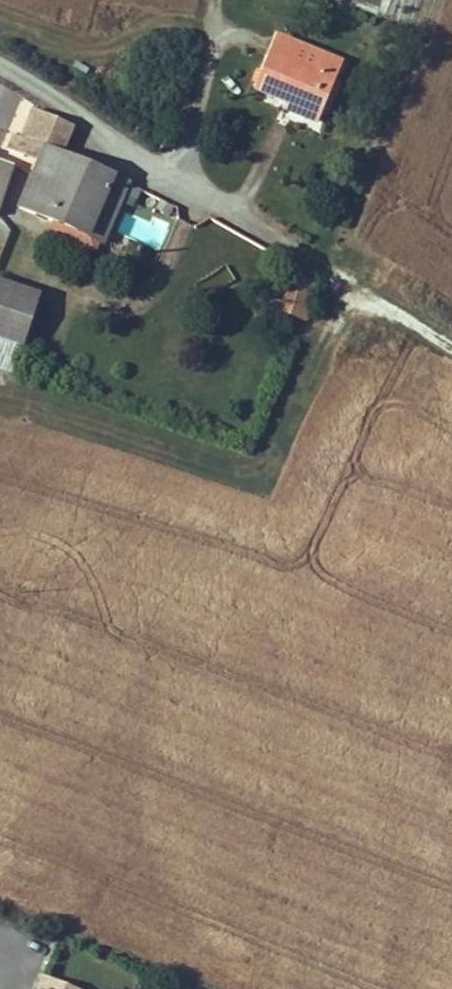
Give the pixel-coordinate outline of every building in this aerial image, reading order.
[(289,106),(297,109),(295,115),(314,123),(338,65),(279,40),(263,76),(258,74),(254,83),(260,85),(257,92),(289,106)] [(295,115),(297,109),(289,106),(286,111),(295,115)] [(128,185),(62,157),(73,130),(34,109),(19,140),(44,152),(17,207),(102,242),(128,185)] [(7,223),(11,211),(0,207),(0,221),(7,223)] [(286,276),(278,301),(309,312),(317,286),(286,276)] [(0,285),(0,371),(13,375),(38,297),(0,285)] [(278,301),(275,310),(306,321),(309,312),(278,301)] [(41,974),(35,988),(79,988),(41,974)]
